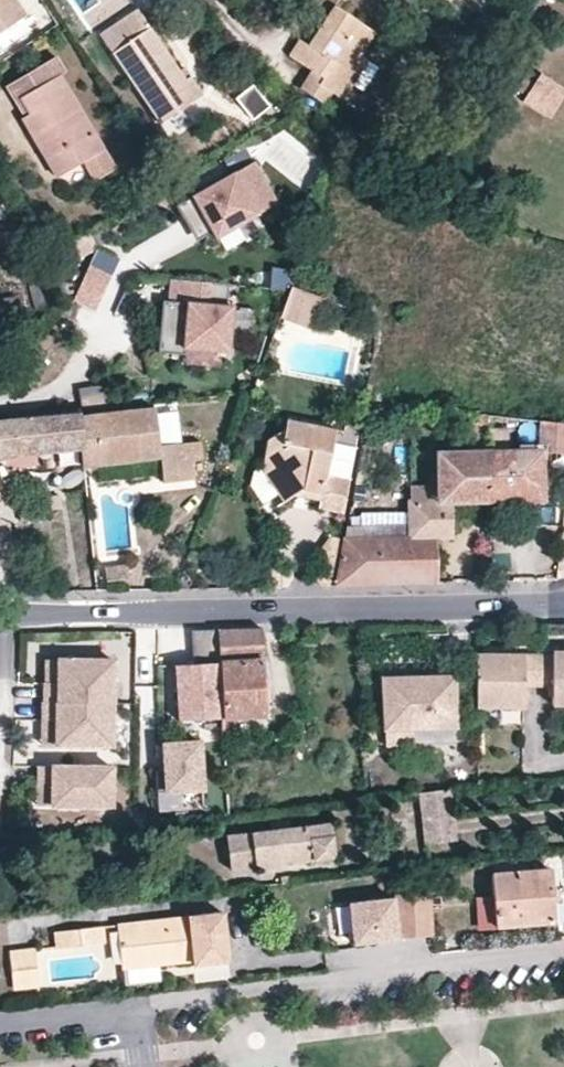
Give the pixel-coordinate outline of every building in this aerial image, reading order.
[(27,16),(16,0),(0,0),(0,34),(27,16)] [(360,54),(373,32),(334,6),(338,0),(313,0),(310,5),(327,16),(308,45),(299,39),(289,55),(311,70),(324,79),(319,86),(332,93),(344,99),(353,85),(344,78),(360,54)] [(187,82),(180,72),(137,10),(100,36),(160,123),(202,94),(192,79),(187,82)] [(0,47),(0,60),(39,36),(33,27),(0,47)] [(369,61),(360,54),(344,78),(353,85),(369,61)] [(54,56),(42,63),(51,81),(19,99),(28,114),(47,147),(41,152),(56,178),(82,164),(93,181),(115,169),(59,77),(63,74),(54,56)] [(51,81),(42,63),(7,85),(25,116),(28,114),(19,99),(51,81)] [(186,69),(180,72),(187,82),(192,79),(186,69)] [(324,79),(311,70),(300,88),(324,103),(332,93),(319,86),(324,79)] [(563,87),(540,73),(523,103),(546,116),(563,87)] [(242,112),(256,128),(271,115),(256,99),(242,112)] [(28,114),(25,116),(21,118),(41,152),(47,147),(28,114)] [(253,163),(177,207),(185,219),(190,216),(201,235),(212,229),(225,252),(265,229),(257,215),(276,204),(253,163)] [(87,231),(63,245),(73,261),(97,248),(87,231)] [(87,268),(72,301),(94,311),(109,279),(87,268)] [(288,299),(293,278),(274,274),(269,294),(288,299)] [(228,285),(171,280),(168,316),(162,315),(159,353),(184,355),(185,348),(228,353),(232,308),(226,307),(228,285)] [(309,294),(295,289),(283,317),(297,321),(309,294)] [(17,299),(2,301),(4,322),(20,320),(17,299)] [(86,409),(110,404),(106,388),(82,393),(86,409)] [(172,446),(167,401),(153,403),(153,409),(159,447),(172,446)] [(81,451),(83,467),(159,458),(163,483),(193,478),(190,459),(201,458),(200,443),(172,446),(159,447),(153,409),(78,417),(81,451)] [(24,457),(81,451),(78,417),(77,411),(0,419),(0,461),(24,457)] [(341,515),(349,476),(325,470),(333,429),(285,421),(283,429),(265,440),(259,471),(276,493),(283,502),(291,496),(300,491),(320,496),(319,503),(318,509),(341,515)] [(563,453),(563,424),(541,422),(540,445),(549,445),(549,452),(563,453)] [(487,452),(488,501),(507,500),(542,499),(541,451),(487,452)] [(449,502),(488,501),(487,452),(437,453),(439,502),(410,503),(410,513),(410,537),(435,536),(450,536),(449,502)] [(276,493),(259,471),(251,470),(249,486),(262,504),(276,493)] [(300,491),(291,496),(319,503),(320,496),(300,491)] [(40,504),(20,506),(22,522),(43,521),(43,514),(49,513),(51,530),(63,528),(59,496),(39,499),(40,504)] [(376,526),(376,538),(410,537),(410,513),(376,514),(376,526)] [(347,528),(346,538),(376,538),(376,526),(376,514),(350,514),(347,528)] [(376,538),(375,584),(437,582),(435,536),(410,537),(376,538)] [(334,559),(337,539),(330,537),(325,553),(317,552),(310,584),(328,589),(334,559)] [(346,538),(336,585),(375,584),(376,538),(346,538)] [(261,629),(217,630),(219,660),(262,658),(261,629)] [(219,660),(217,630),(193,631),(193,666),(174,666),(175,722),(221,721),(219,660)] [(563,698),(563,646),(552,647),(551,649),(475,652),(477,704),(522,702),(522,682),(552,680),(553,699),(563,698)] [(219,660),(221,721),(266,719),(263,658),(262,658),(219,660)] [(111,707),(111,664),(56,665),(56,688),(44,688),(43,688),(43,707),(109,707),(111,707)] [(56,688),(56,665),(43,664),(44,688),(56,688)] [(385,748),(407,747),(406,731),(453,728),(451,677),(382,682),(385,748)] [(110,749),(109,707),(43,707),(41,707),(41,726),(55,726),(55,749),(110,749)] [(55,749),(55,726),(41,726),(41,750),(55,749)] [(406,731),(407,747),(454,745),(453,728),(406,731)] [(158,791),(204,790),(202,743),(162,744),(163,771),(158,771),(158,791)] [(109,809),(110,770),(36,769),(35,786),(49,787),(49,808),(109,809)] [(49,808),(49,787),(35,786),(35,808),(49,808)] [(454,818),(450,789),(417,793),(422,821),(454,818)] [(454,818),(422,821),(426,847),(458,841),(454,818)] [(234,871),(260,867),(259,861),(289,858),(289,863),(333,857),(330,827),(229,840),(234,871)] [(259,861),(260,867),(289,863),(289,858),(259,861)] [(554,924),(552,897),(551,872),(492,877),(496,928),(554,924)] [(431,936),(428,894),(396,896),(396,903),(398,939),(431,936)] [(552,897),(554,924),(563,924),(563,896),(552,897)] [(388,939),(398,939),(396,903),(354,908),(358,943),(388,939)] [(122,969),(192,962),(192,948),(225,943),(222,915),(118,927),(122,969)] [(102,929),(72,932),(73,948),(103,944),(102,929)] [(73,948),(72,932),(55,934),(55,950),(73,948)] [(192,948),(192,962),(193,967),(227,963),(225,943),(192,948)] [(34,953),(10,956),(13,993),(38,991),(34,953)]
